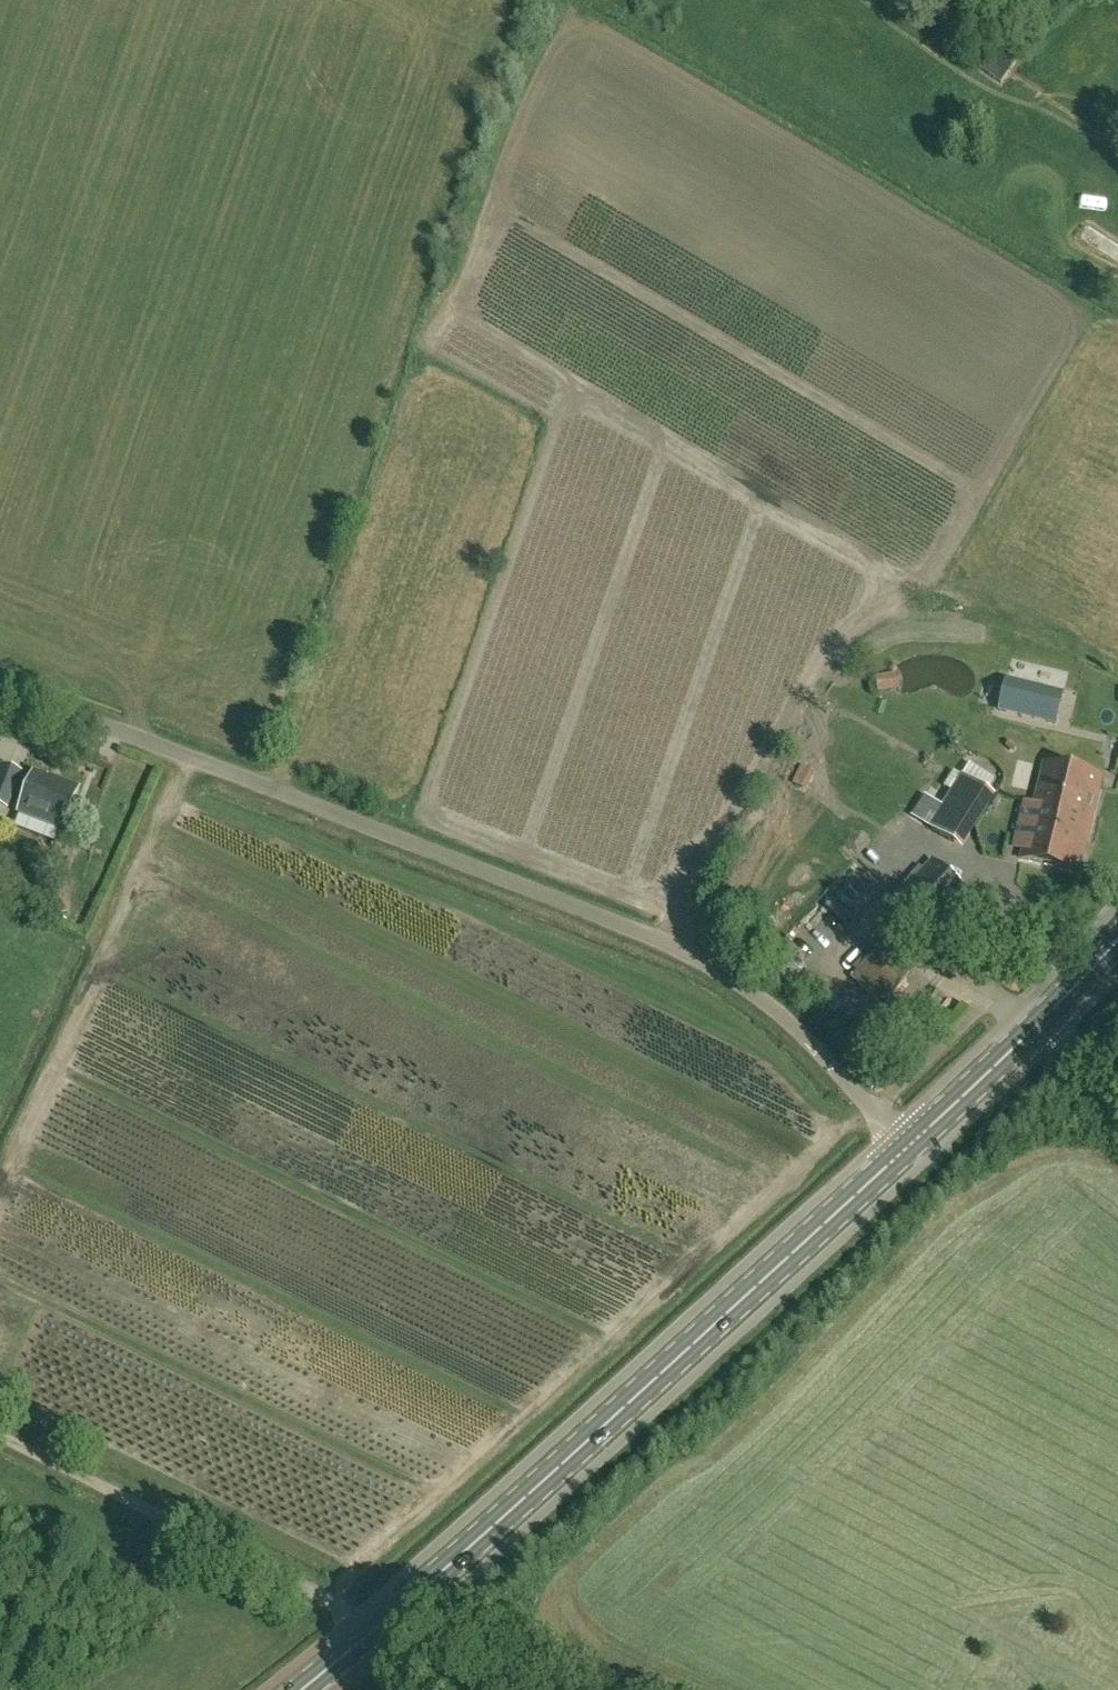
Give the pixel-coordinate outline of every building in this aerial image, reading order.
[(1007,680),(1001,703),(1000,710),(1048,722),(1056,723),(1063,694),(1007,680)] [(1054,805),(1093,814),(1102,775),(1043,760),(1033,803),(1045,806),(1054,805)] [(74,798),(78,788),(61,781),(59,784),(35,774),(32,780),(20,775),(22,770),(3,763),(0,770),(0,802),(8,805),(15,788),(27,793),(20,810),(63,828),(67,817),(76,821),(84,802),(74,798)] [(942,805),(929,825),(954,841),(986,789),(993,778),(970,763),(963,774),(962,773),(961,775),(953,771),(944,786),(951,791),(942,805)] [(1079,871),(1093,814),(1054,805),(1045,806),(1033,803),(1020,857),(1079,871)] [(955,962),(995,918),(933,861),(893,905),(955,962)] [(857,973),(856,974),(886,1002),(906,980),(876,952),(857,973)]
